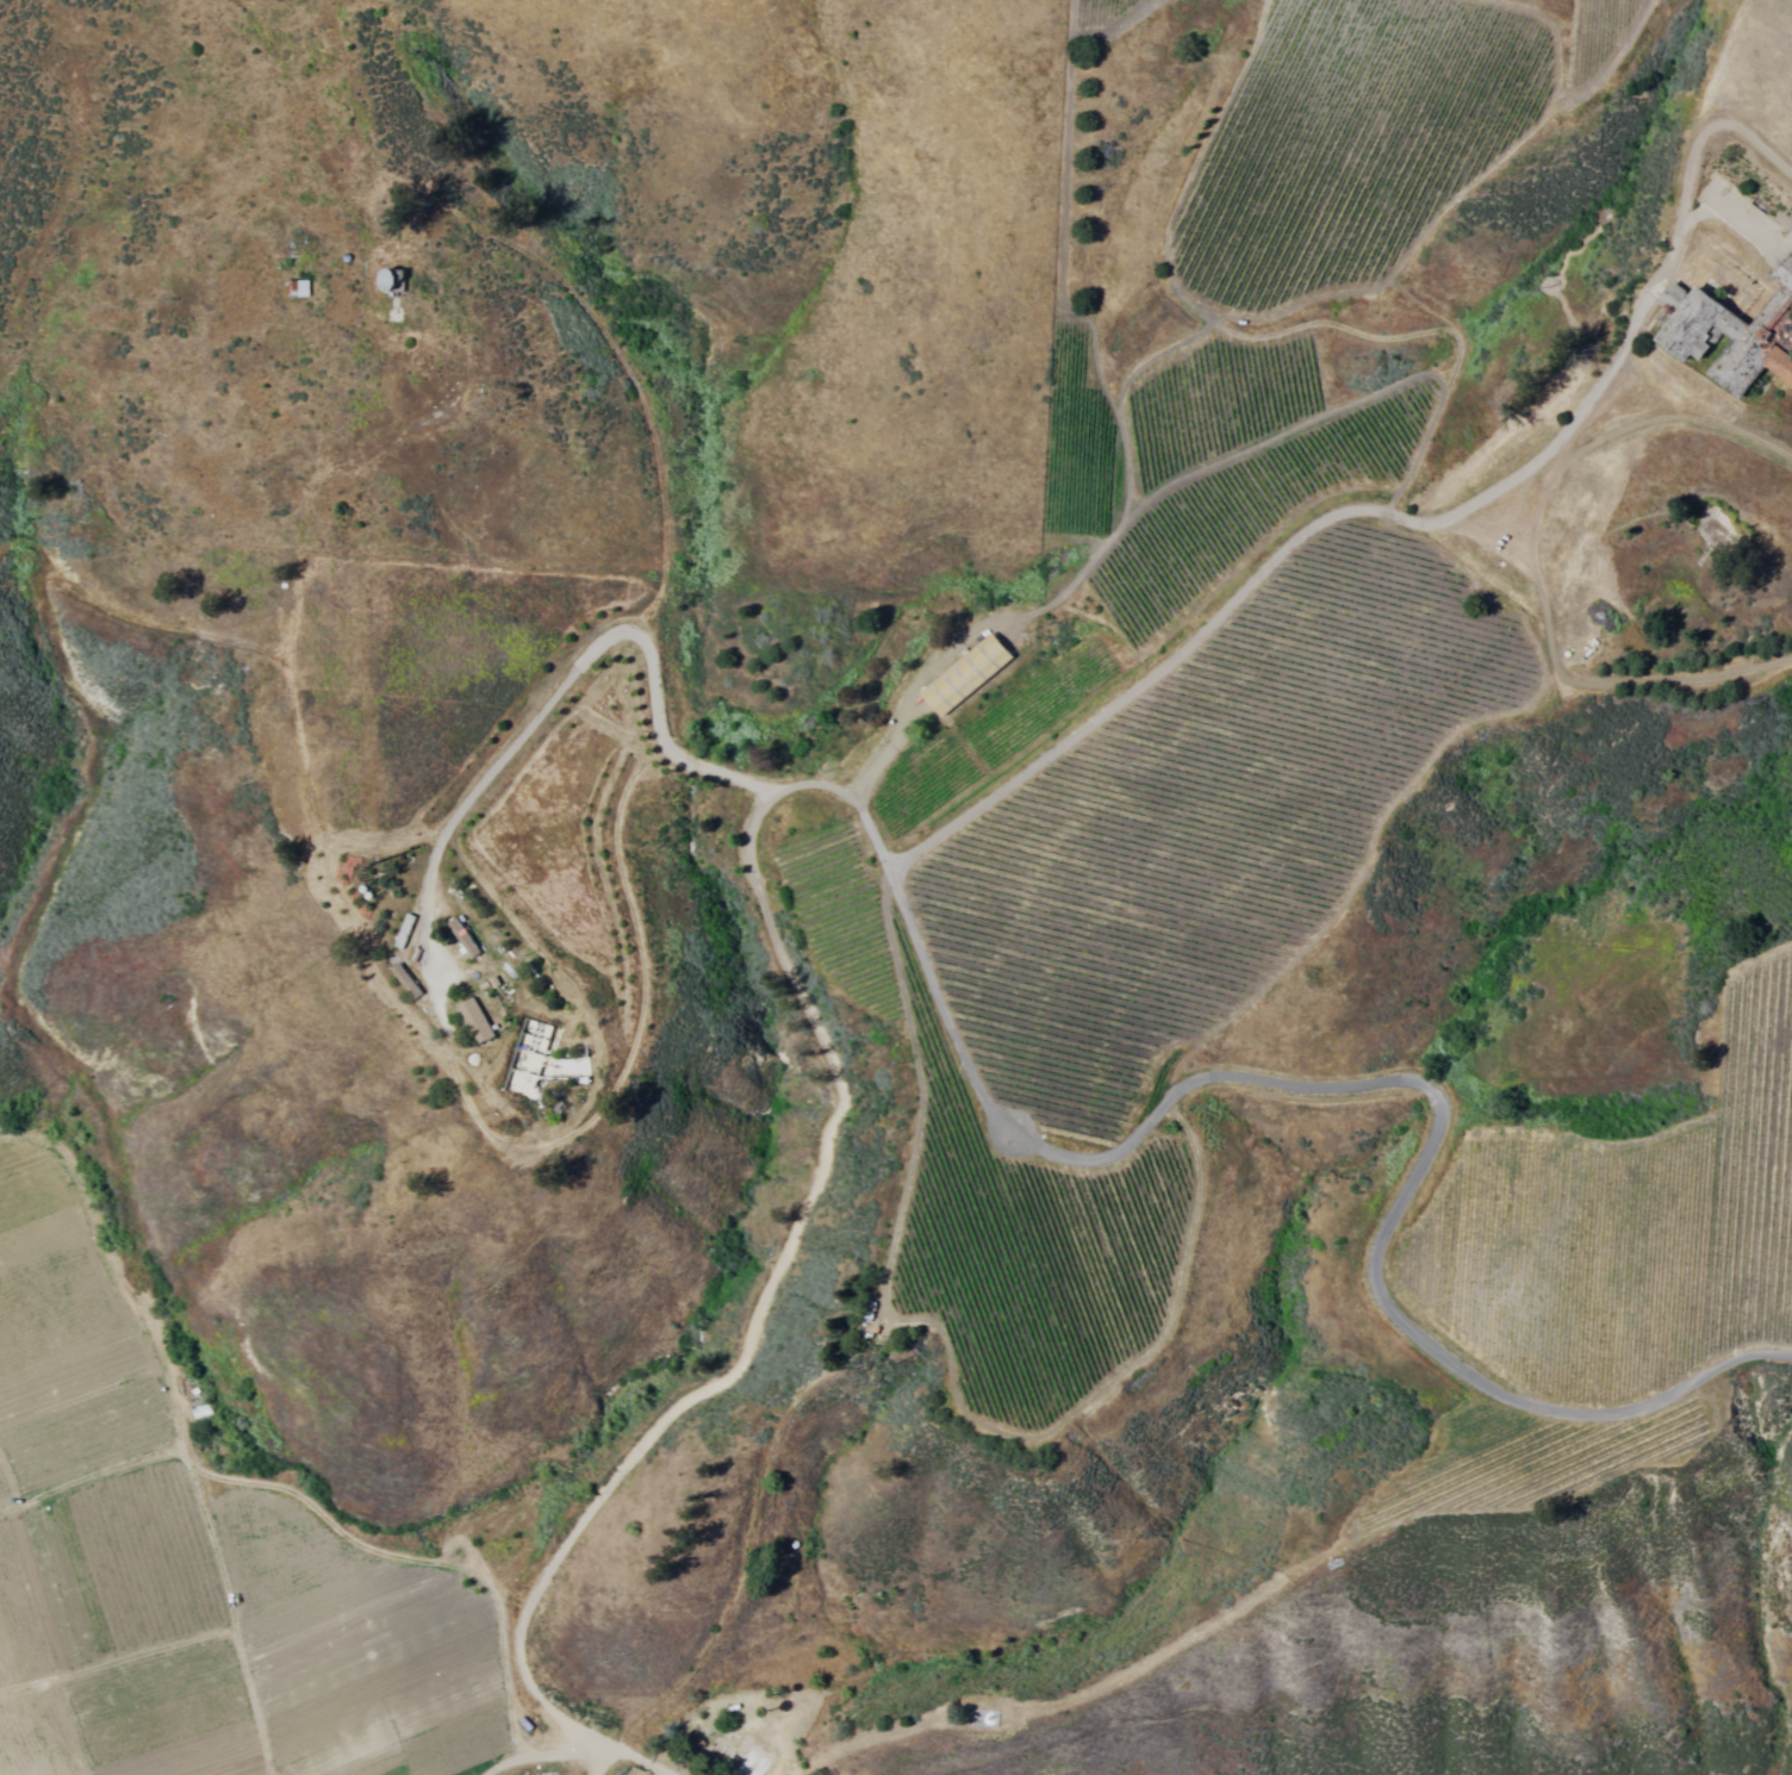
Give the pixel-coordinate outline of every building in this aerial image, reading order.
[(1783,252),(1769,275),(1779,282),(1785,304),(1762,310),(1764,317),(1760,323),(1744,327),(1742,318),(1690,286),(1686,292),(1668,280),(1656,299),(1671,308),(1649,343),(1679,361),(1689,355),(1700,361),(1716,336),(1727,333),(1728,337),(1705,376),(1739,397),(1748,381),(1747,375),(1758,367),(1791,388),(1791,257),(1783,252)] [(306,295),(305,279),(281,280),(281,296),(306,295)] [(914,691),(935,717),(1009,660),(988,634),(914,691)] [(390,945),(400,948),(412,915),(402,912),(390,945)] [(445,920),(465,958),(475,952),(455,915),(445,920)] [(470,1043),(489,1036),(471,995),(453,1003),(470,1043)]
